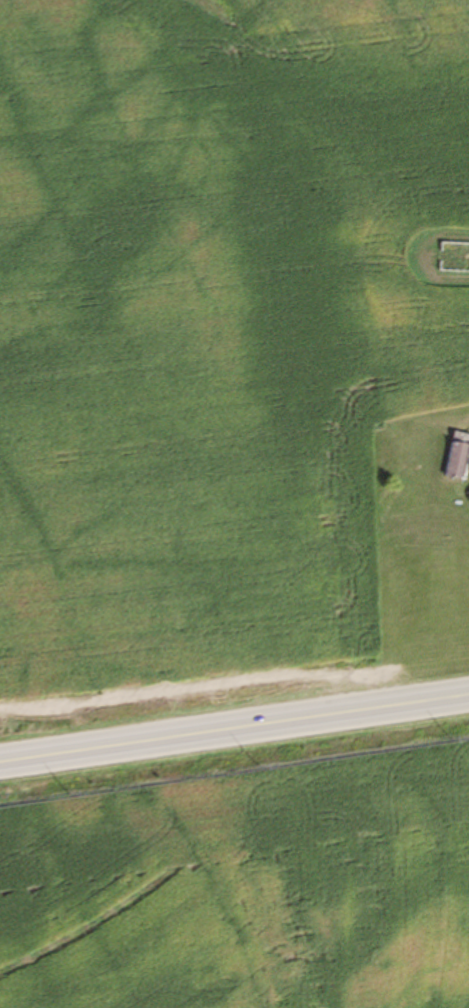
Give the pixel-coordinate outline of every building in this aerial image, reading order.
[(434,243),(434,273),(468,274),(468,244),(434,243)] [(458,480),(464,444),(446,442),(440,477),(458,480)]
